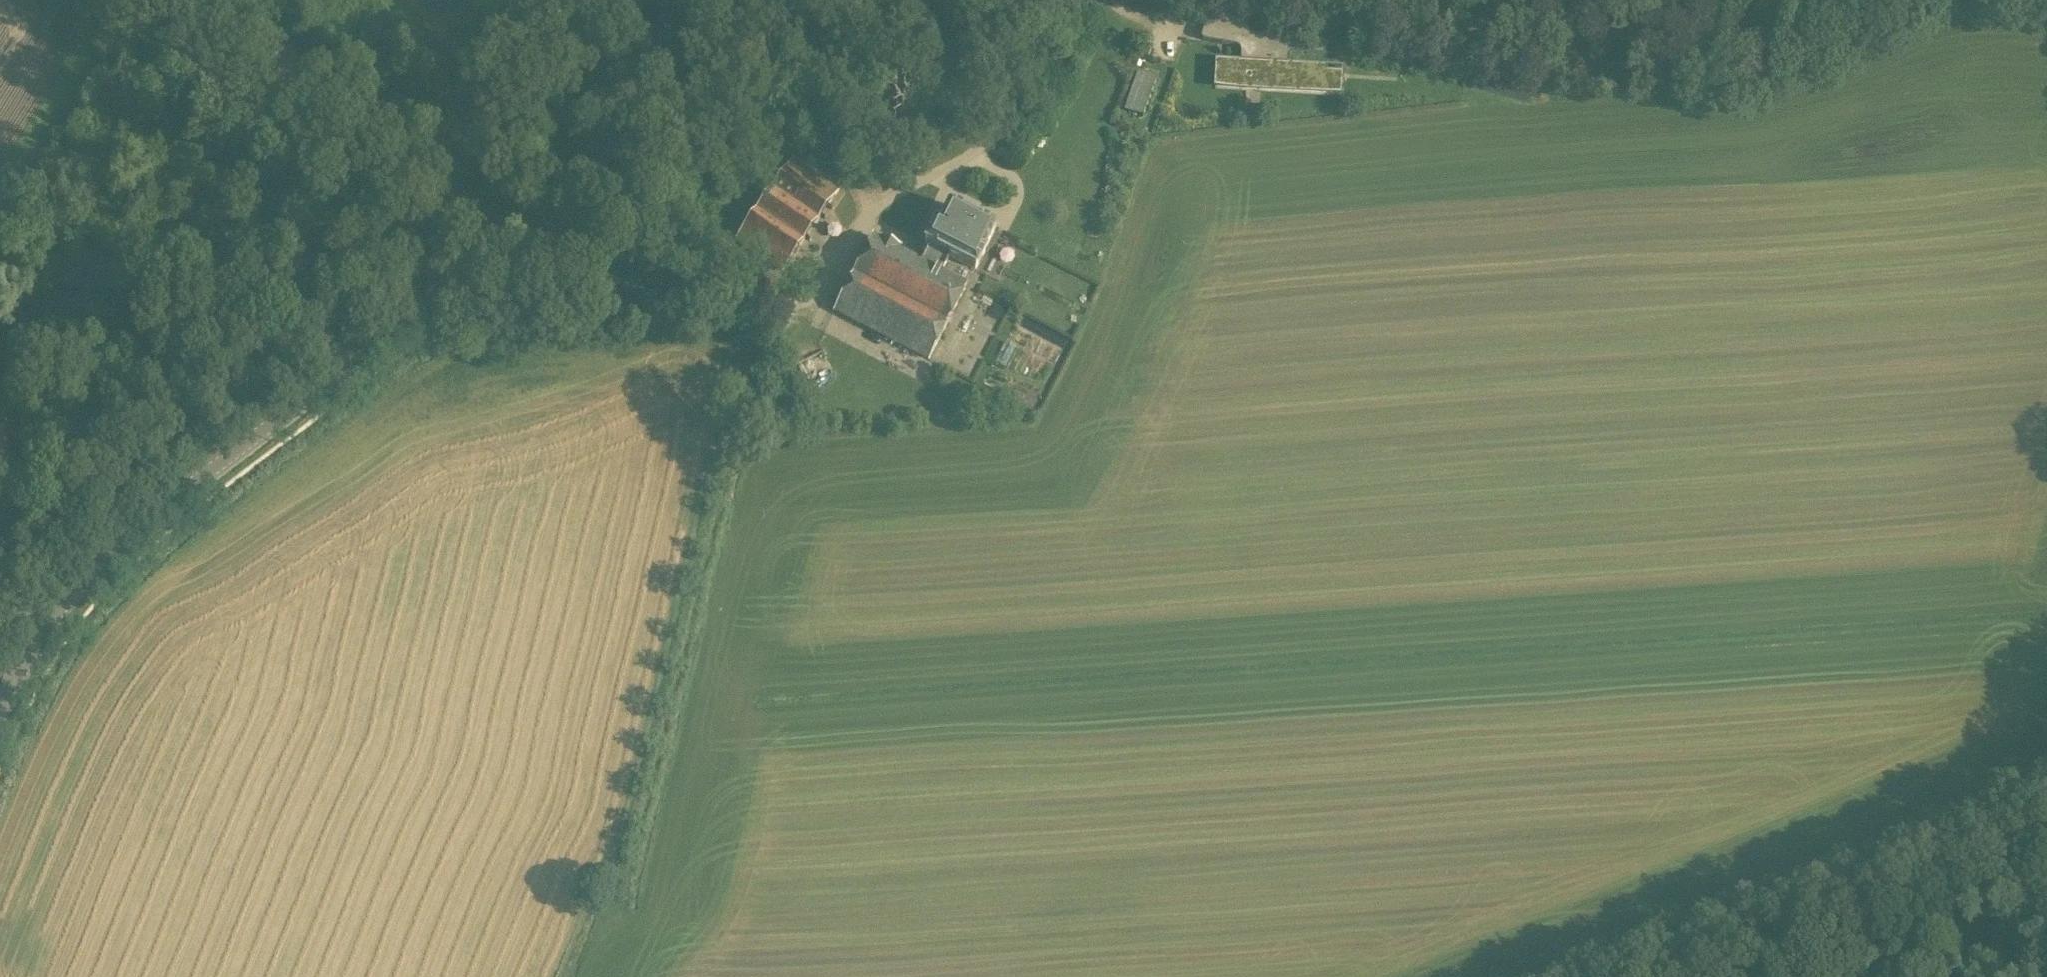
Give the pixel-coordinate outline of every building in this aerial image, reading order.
[(1218,62),(1217,86),(1246,85),(1247,73),(1264,74),(1263,88),(1328,91),(1329,68),(1307,67),(1307,71),(1301,71),(1301,66),(1289,66),(1291,58),(1292,58),(1292,57),(1292,56),(1293,56),(1294,55),(1295,55),(1328,56),(1329,43),(1317,39),(1305,36),(1294,33),(1282,29),(1280,29),(1279,29),(1277,29),(1276,30),(1275,31),(1273,32),(1273,33),(1272,34),(1271,36),(1269,43),(1269,44),(1268,44),(1267,44),(1251,42),(1250,42),(1249,41),(1249,40),(1248,39),(1247,28),(1247,27),(1246,26),(1246,25),(1245,25),(1244,24),(1219,16),(1217,16),(1216,16),(1214,16),(1213,17),(1212,18),(1211,19),(1210,20),(1209,21),(1203,38),(1203,39),(1203,40),(1203,41),(1204,42),(1205,43),(1206,44),(1238,49),(1239,49),(1240,49),(1241,50),(1242,51),(1242,52),(1243,54),(1243,55),(1243,63),(1218,62)] [(1159,79),(1139,71),(1124,110),(1144,117),(1159,79)] [(737,240),(782,271),(839,190),(795,160),(737,240)] [(984,251),(983,251),(995,228),(948,204),(938,224),(934,222),(923,244),(929,247),(921,262),(872,237),(833,312),(928,360),(966,285),(942,272),(949,257),(975,270),(984,251)]
